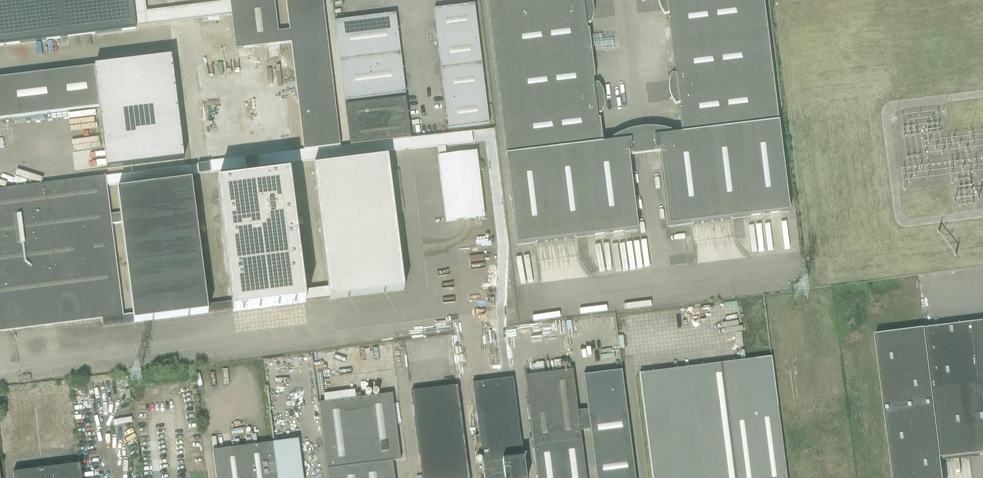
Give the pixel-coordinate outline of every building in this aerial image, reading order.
[(136,29),(135,26),(239,13),(237,1),(146,12),(145,0),(0,0),(0,46),(136,29)] [(237,1),(239,13),(243,49),(291,43),(303,151),(340,147),(340,146),(322,0),(286,0),(289,31),(278,32),(274,0),(245,0),(237,1)] [(516,245),(637,231),(628,157),(659,153),(668,227),(789,212),(763,0),(657,0),(657,1),(659,7),(661,11),(664,16),(668,14),(669,20),(667,21),(673,70),(675,69),(676,75),(671,75),(669,80),(668,85),(668,91),(670,96),(672,101),(675,105),(679,104),(680,110),(678,110),(681,134),(669,136),(670,132),(662,130),(655,129),(648,129),(640,129),(633,131),(626,133),(619,135),(612,139),(614,143),(602,144),(599,120),(597,120),(597,114),(601,115),(603,109),(604,104),(604,99),(603,93),(600,89),(597,84),(593,85),(592,79),(594,79),(588,30),(587,31),(586,25),(590,25),(592,20),(593,15),(593,9),(592,4),(590,0),(486,0),(516,245)] [(478,33),(474,4),(434,8),(438,38),(478,33)] [(340,60),(399,53),(395,13),(335,21),(340,60)] [(478,33),(438,38),(442,68),(482,63),(478,33)] [(399,53),(340,60),(345,100),(404,93),(399,53)] [(0,79),(0,120),(99,107),(104,149),(122,147),(124,166),(106,168),(106,169),(183,160),(171,58),(94,67),(0,79)] [(445,98),(485,93),(482,63),(442,68),(445,98)] [(485,93),(445,98),(449,128),(489,123),(485,93)] [(410,136),(405,97),(345,104),(350,144),(410,136)] [(104,177),(105,185),(245,168),(246,181),(259,179),(257,167),(323,159),(406,149),(410,149),(485,141),(498,247),(495,328),(502,380),(512,378),(506,328),(509,246),(494,129),(472,131),(340,147),(303,151),(292,152),(208,162),(208,164),(104,177)] [(446,222),(484,217),(475,151),(437,156),(446,222)] [(303,291),(304,301),(329,298),(329,299),(403,290),(387,158),(312,167),(328,287),(303,291)] [(206,306),(207,313),(232,310),(233,312),(305,303),(304,301),(303,291),(288,175),(259,179),(246,181),(216,184),(231,302),(206,306)] [(102,319),(122,316),(110,225),(109,215),(105,185),(104,177),(0,190),(0,332),(102,319)] [(109,215),(110,225),(121,224),(133,315),(122,316),(102,319),(103,326),(207,313),(206,306),(191,182),(117,191),(120,213),(109,215)] [(941,460),(971,456),(982,454),(982,323),(874,337),(892,477),(943,477),(941,460)] [(708,366),(639,375),(652,477),(786,477),(771,358),(708,366)] [(580,433),(577,412),(572,371),(524,377),(537,477),(586,477),(580,433)] [(577,412),(580,433),(590,431),(596,477),(635,477),(621,372),(583,376),(587,411),(577,412)] [(502,380),(472,383),(480,446),(475,447),(477,458),(481,457),(484,477),(525,477),(514,396),(518,396),(517,384),(513,385),(512,378),(502,380)] [(457,386),(410,393),(421,477),(469,477),(457,386)] [(392,462),(401,461),(392,394),(317,404),(327,477),(394,477),(392,462)] [(213,452),(216,477),(277,477),(272,444),(213,452)] [(80,465),(13,474),(13,477),(82,477),(80,465)] [(969,469),(946,472),(947,477),(964,477),(967,477),(970,477),(969,469)]
